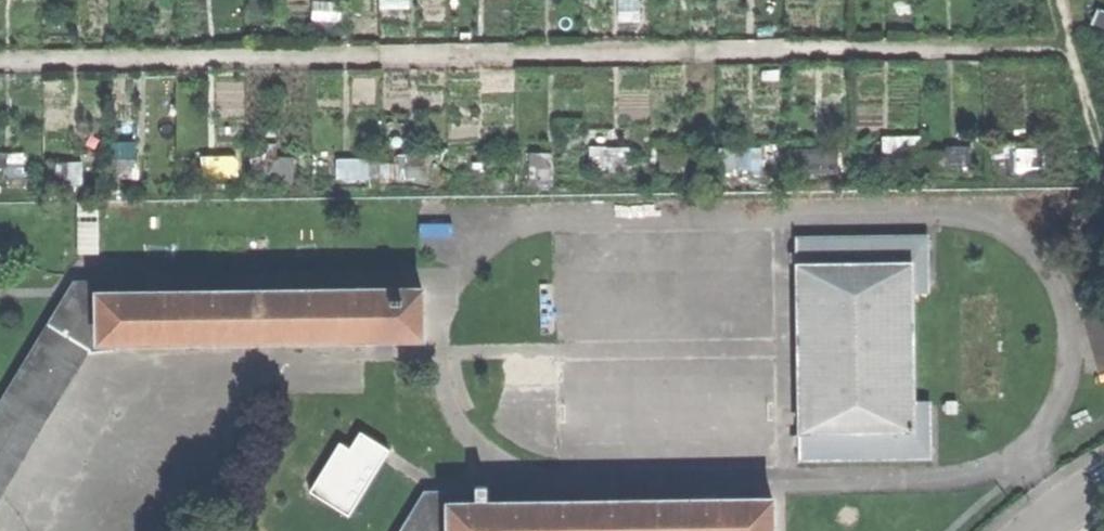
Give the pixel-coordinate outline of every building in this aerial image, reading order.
[(800,169),(842,164),(840,146),(798,151),(800,169)] [(915,395),(914,286),(931,286),(931,233),(792,234),(792,262),(798,262),(799,424),(793,424),(794,455),(933,454),(933,395),(915,395)] [(85,349),(116,348),(116,338),(419,334),(418,286),(114,290),(114,276),(71,277),(0,394),(0,488),(85,349)] [(768,494),(465,500),(465,485),(421,486),(394,530),(769,530),(768,494)]
